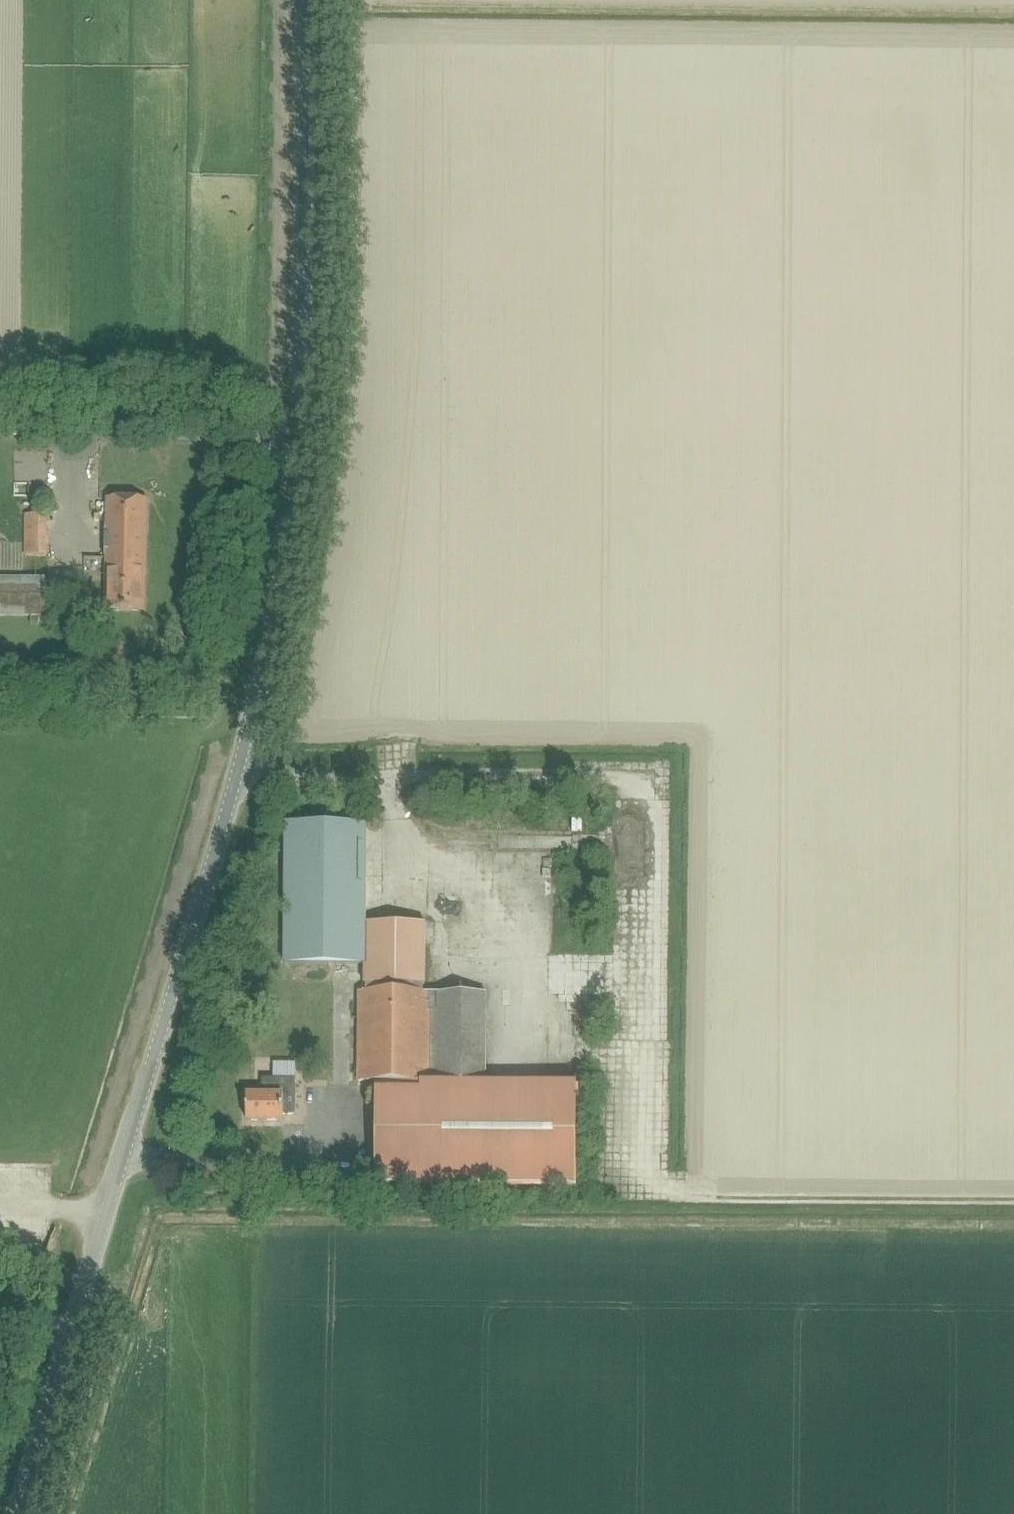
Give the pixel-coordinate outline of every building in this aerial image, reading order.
[(145,610),(147,498),(107,497),(105,609),(145,610)] [(47,555),(47,514),(24,514),(24,555),(47,555)] [(45,617),(46,578),(0,577),(0,616),(45,617)] [(285,823),(284,964),(365,964),(366,824),(285,823)] [(376,1090),(375,1184),(577,1185),(577,1093),(486,1093),(486,993),(423,993),(423,985),(425,985),(425,924),(389,923),(389,943),(372,943),(372,970),(365,970),(365,985),(366,985),(366,993),(358,993),(358,1082),(383,1082),(383,1090),(376,1090)] [(304,1087),(296,1087),(296,1079),(262,1079),(262,1095),(247,1095),(247,1121),(283,1121),(283,1115),(295,1115),(295,1111),(304,1111),(304,1087)]
